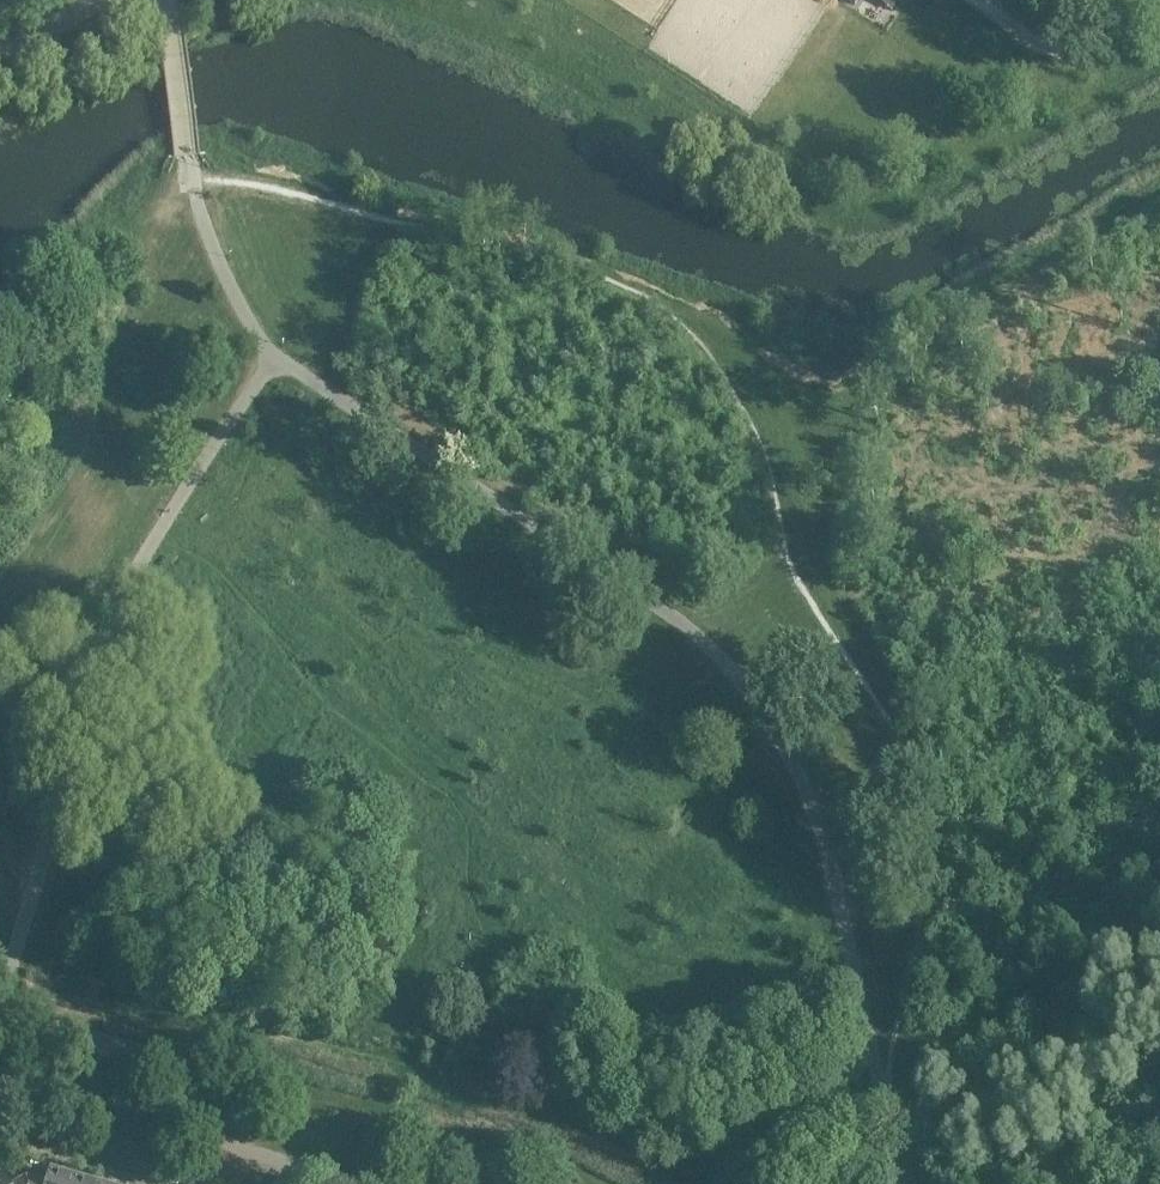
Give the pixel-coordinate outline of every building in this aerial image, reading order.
[(73,1180),(58,1176),(59,1171),(49,1168),(44,1183),(72,1183),(73,1180)] [(73,1180),(72,1183),(86,1183),(83,1183),(84,1178),(74,1175),(73,1180)]
